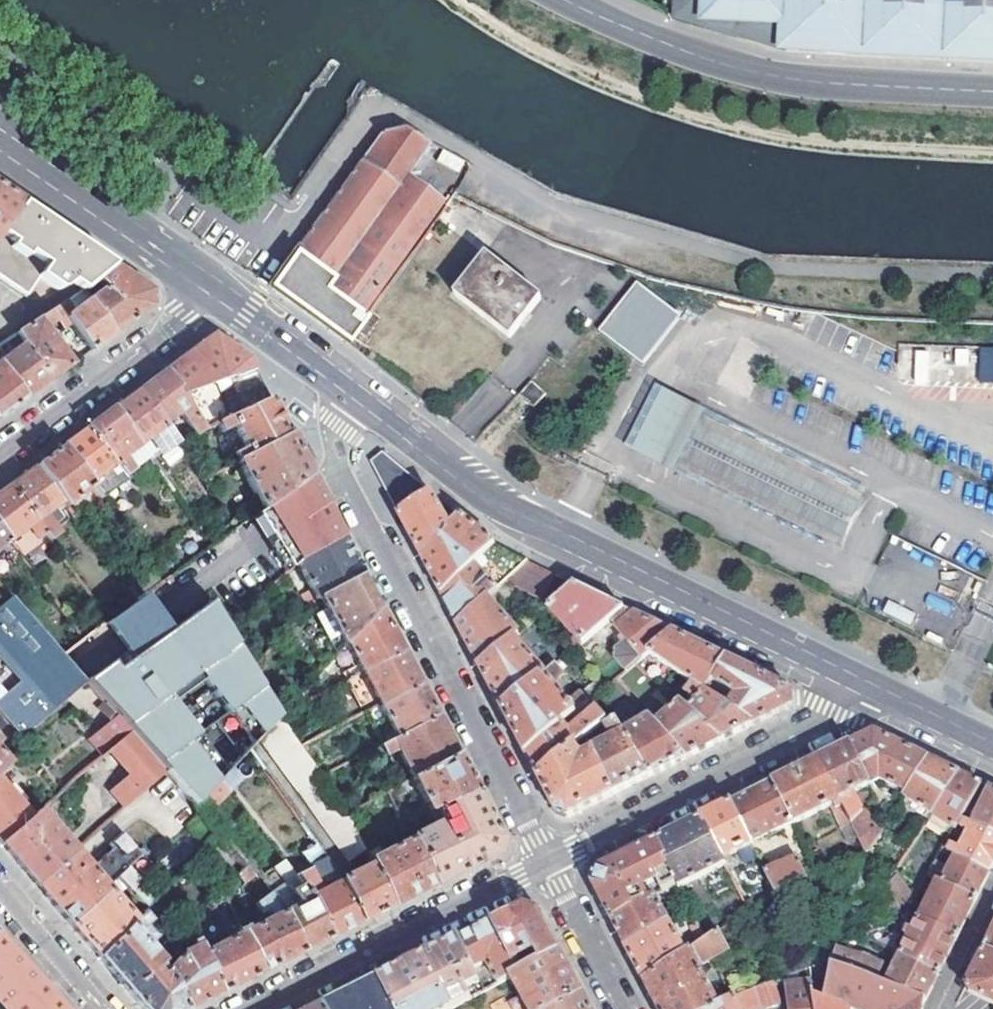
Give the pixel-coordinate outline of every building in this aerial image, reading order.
[(674,17),(781,51),(992,62),(992,0),(675,0),(674,17)] [(402,127),(380,132),(291,255),(268,287),(346,346),(365,319),(364,318),(359,314),(440,202),(413,183),(405,177),(423,152),(429,144),(402,127)] [(451,193),(441,187),(436,195),(445,202),(451,193)] [(0,189),(0,233),(20,203),(0,189)] [(25,298),(40,279),(60,293),(72,285),(82,290),(83,290),(89,286),(97,281),(116,268),(20,203),(0,233),(0,281),(25,298)] [(512,339),(542,299),(486,256),(456,296),(512,339)] [(104,291),(90,301),(112,336),(119,331),(150,308),(151,291),(116,268),(97,281),(101,286),(104,291)] [(597,329),(643,364),(681,314),(635,280),(597,329)] [(89,286),(83,290),(87,296),(93,291),(89,286)] [(82,290),(77,293),(81,299),(87,296),(83,290),(82,290)] [(57,307),(69,323),(90,352),(106,340),(112,336),(90,301),(75,312),(67,301),(57,307)] [(57,307),(16,334),(52,380),(72,366),(45,328),(56,320),(61,328),(69,323),(57,307)] [(26,400),(33,395),(52,380),(16,334),(8,339),(15,350),(0,361),(0,365),(26,400)] [(224,342),(214,334),(179,360),(165,370),(187,407),(203,432),(219,424),(227,420),(214,386),(227,381),(245,374),(255,370),(249,359),(224,342)] [(952,349),(914,349),(914,382),(978,382),(978,347),(952,347),(952,349)] [(981,381),(992,380),(992,347),(980,347),(981,381)] [(2,418),(26,400),(0,365),(0,419),(2,418)] [(180,413),(187,407),(165,370),(145,385),(136,392),(167,434),(174,429),(168,421),(180,413)] [(269,397),(255,370),(245,374),(227,381),(243,411),(269,397)] [(533,406),(543,392),(530,381),(519,394),(533,406)] [(871,496),(656,391),(626,451),(842,557),(871,496)] [(121,403),(113,409),(139,445),(146,455),(150,461),(156,456),(174,443),(168,435),(167,434),(136,392),(121,403)] [(227,420),(219,424),(224,433),(235,428),(245,449),(234,454),(237,461),(288,434),(277,413),(269,397),(243,411),(227,420)] [(187,407),(180,413),(196,437),(203,432),(187,407)] [(87,427),(124,477),(132,470),(124,458),(134,450),(140,459),(146,455),(139,445),(113,409),(112,409),(105,414),(87,427)] [(62,446),(93,487),(96,492),(102,487),(96,478),(107,470),(116,482),(124,477),(87,427),(70,440),(62,446)] [(237,461),(263,511),(306,480),(311,477),(288,434),(237,461)] [(174,443),(156,456),(167,470),(185,457),(179,449),(174,443)] [(34,466),(62,504),(65,508),(93,487),(62,446),(42,460),(34,466)] [(134,450),(124,458),(132,470),(143,462),(140,459),(134,450)] [(383,452),(369,462),(416,552),(420,560),(456,518),(451,514),(445,521),(431,492),(383,452)] [(25,473),(8,486),(44,535),(45,535),(55,529),(53,527),(46,516),(54,510),(62,504),(34,466),(25,473)] [(124,477),(116,482),(121,490),(129,484),(124,477)] [(262,521),(257,515),(251,519),(288,571),(296,564),(297,563),(321,551),(303,518),(326,506),(311,477),(306,480),(309,485),(269,513),(271,515),(262,521)] [(306,480),(263,511),(257,515),(262,521),(271,515),(269,513),(309,485),(306,480)] [(9,542),(16,551),(21,558),(40,543),(38,541),(45,535),(44,535),(8,486),(0,492),(0,529),(9,542)] [(303,518),(321,551),(344,539),(326,506),(303,518)] [(46,516),(53,527),(62,521),(54,510),(46,516)] [(456,518),(420,560),(435,588),(438,595),(494,545),(489,540),(459,515),(456,518)] [(9,542),(0,529),(0,549),(9,542)] [(55,529),(45,535),(50,542),(59,535),(55,529)] [(50,542),(45,535),(38,541),(40,543),(21,558),(30,569),(56,551),(50,542)] [(348,547),(344,539),(321,551),(297,563),(311,590),(300,596),(307,608),(316,598),(318,598),(363,576),(348,547)] [(0,549),(0,564),(16,551),(9,542),(0,549)] [(494,545),(438,595),(442,602),(455,626),(486,599),(499,587),(515,572),(516,571),(527,562),(513,556),(500,550),(494,545)] [(552,574),(527,562),(516,571),(515,572),(533,592),(552,574)] [(328,662),(346,644),(346,643),(379,608),(367,583),(363,576),(318,598),(336,634),(326,639),(330,647),(322,651),(328,662)] [(560,596),(546,608),(573,636),(581,645),(608,621),(623,609),(598,596),(573,584),(560,596)] [(130,661),(170,631),(144,596),(135,602),(108,621),(104,625),(130,661)] [(0,609),(0,721),(7,728),(12,735),(31,728),(85,682),(11,599),(0,609)] [(486,599),(455,626),(460,636),(477,669),(513,638),(518,633),(486,599)] [(112,665),(85,682),(117,718),(130,732),(164,771),(194,805),(218,779),(255,740),(279,715),(208,603),(170,631),(130,661),(116,671),(112,665)] [(889,603),(886,614),(910,621),(913,610),(889,603)] [(346,643),(346,644),(357,665),(349,670),(352,677),(361,672),(402,651),(397,642),(379,608),(346,643)] [(608,621),(616,633),(635,615),(629,612),(623,609),(608,621)] [(641,657),(671,633),(635,615),(616,633),(619,638),(615,641),(620,649),(608,655),(619,675),(628,668),(641,657)] [(720,657),(671,633),(641,657),(666,672),(664,676),(667,678),(670,675),(709,701),(713,697),(709,692),(713,686),(727,660),(720,657)] [(573,636),(564,644),(572,653),(572,652),(581,645),(573,636)] [(483,680),(501,713),(554,668),(546,658),(537,666),(513,638),(477,669),(483,680)] [(564,644),(546,658),(554,668),(556,666),(572,653),(564,644)] [(581,645),(572,652),(586,666),(593,660),(581,645)] [(369,710),(379,704),(419,684),(415,677),(402,651),(361,672),(375,698),(365,703),(369,710)] [(730,713),(750,727),(757,723),(791,706),(790,691),(727,660),(713,686),(726,694),(741,704),(738,709),(733,707),(730,713)] [(554,668),(501,713),(511,733),(523,754),(554,729),(586,702),(583,699),(579,694),(566,705),(551,687),(564,675),(556,666),(554,668)] [(688,716),(720,741),(742,730),(750,727),(730,713),(718,706),(709,701),(670,675),(667,678),(665,681),(670,686),(684,698),(694,707),(688,716)] [(600,684),(596,679),(579,694),(583,699),(600,684)] [(657,691),(663,696),(670,686),(665,681),(657,691)] [(383,737),(387,743),(436,717),(431,708),(419,684),(379,704),(385,718),(392,731),(383,737)] [(657,691),(654,689),(647,697),(659,706),(666,698),(663,696),(657,691)] [(633,711),(615,693),(607,702),(625,720),(633,711)] [(666,698),(659,706),(663,710),(670,702),(666,698)] [(684,698),(677,707),(688,716),(694,707),(684,698)] [(369,710),(366,711),(373,724),(385,718),(379,704),(369,710)] [(651,729),(681,761),(688,757),(720,741),(688,716),(677,707),(676,706),(656,724),(651,729)] [(605,711),(600,715),(605,721),(609,720),(613,718),(605,711)] [(565,736),(561,738),(567,746),(574,741),(594,720),(586,712),(564,732),(565,736)] [(642,712),(638,716),(644,722),(646,724),(651,720),(642,712)] [(279,715),(255,740),(345,863),(363,850),(345,814),(318,779),(298,746),(279,715)] [(411,779),(457,755),(446,736),(436,717),(387,743),(378,747),(383,757),(396,750),(411,779)] [(130,732),(117,718),(90,743),(101,756),(104,754),(130,732)] [(609,720),(605,721),(616,737),(621,734),(609,720)] [(651,720),(646,724),(651,729),(656,724),(651,720)] [(584,755),(610,796),(639,782),(646,778),(616,737),(605,721),(593,730),(603,744),(582,753),(584,755)] [(616,737),(646,778),(674,764),(681,761),(651,729),(646,724),(644,722),(621,734),(616,737)] [(534,777),(563,751),(567,746),(561,738),(554,729),(523,754),(526,760),(534,777)] [(929,758),(874,731),(858,740),(850,743),(870,784),(877,781),(877,786),(881,786),(882,782),(906,794),(929,758)] [(164,771),(130,732),(104,754),(114,766),(122,759),(134,773),(110,794),(122,808),(139,793),(146,787),(164,771)] [(870,784),(850,743),(825,756),(819,759),(842,804),(851,801),(849,795),(854,793),(870,784)] [(563,751),(534,777),(548,802),(553,812),(566,818),(610,796),(584,755),(574,763),(572,763),(563,751)] [(471,782),(457,755),(411,779),(428,813),(475,788),(471,782)] [(929,758),(906,794),(905,797),(904,798),(926,813),(924,816),(929,819),(932,815),(958,772),(936,762),(929,758)] [(842,804),(819,759),(812,763),(773,781),(793,823),(833,802),(836,808),(842,804)] [(958,772),(932,815),(951,828),(947,833),(953,836),(958,827),(962,821),(967,812),(983,785),(964,776),(958,772)] [(218,779),(194,805),(199,811),(204,817),(211,810),(230,792),(229,791),(218,779)] [(793,823),(773,781),(736,800),(729,803),(751,845),(793,823)] [(983,785),(967,812),(976,817),(991,789),(983,785)] [(0,844),(29,818),(0,786),(0,844)] [(394,788),(384,793),(391,807),(401,801),(394,788)] [(475,788),(428,813),(435,826),(417,835),(416,829),(412,821),(402,826),(409,840),(434,886),(464,871),(496,855),(502,840),(475,788)] [(962,821),(992,835),(992,790),(991,789),(976,817),(967,812),(962,821)] [(842,804),(850,822),(862,811),(854,793),(849,795),(851,801),(842,804)] [(391,807),(402,826),(412,821),(401,801),(391,807)] [(751,845),(729,803),(706,815),(699,818),(721,859),(738,851),(742,858),(748,855),(751,860),(757,858),(751,845)] [(842,804),(836,808),(832,810),(841,827),(850,822),(842,804)] [(204,817),(212,828),(220,820),(211,810),(204,817)] [(850,822),(865,853),(869,851),(871,848),(884,829),(863,810),(862,811),(850,822)] [(29,818),(0,844),(6,851),(36,885),(72,853),(36,812),(29,818)] [(721,859),(699,818),(676,830),(654,840),(677,884),(679,888),(707,875),(711,882),(717,879),(721,886),(732,882),(721,859)] [(988,873),(992,864),(992,835),(962,821),(958,827),(961,828),(960,831),(967,835),(959,850),(951,847),(950,848),(946,847),(943,852),(948,855),(956,858),(988,873)] [(192,859),(201,869),(211,858),(210,856),(213,852),(231,873),(235,878),(236,877),(247,866),(217,833),(205,846),(192,859)] [(92,868),(88,871),(103,888),(140,856),(120,834),(107,846),(110,850),(91,866),(92,868)] [(365,855),(370,864),(391,907),(397,904),(434,886),(409,840),(372,857),(370,852),(365,855)] [(677,884),(654,840),(622,856),(595,869),(591,883),(609,918),(649,898),(645,890),(658,883),(662,892),(677,884)] [(72,853),(36,885),(65,920),(70,925),(105,890),(103,888),(88,871),(72,853)] [(140,856),(103,888),(105,890),(112,898),(133,921),(139,915),(167,885),(142,855),(140,856)] [(285,856),(272,867),(280,876),(288,888),(297,907),(282,915),(301,952),(305,950),(331,937),(298,872),(297,869),(285,856)] [(776,893),(812,878),(809,870),(802,873),(796,858),(764,871),(773,887),(776,893)] [(942,886),(974,902),(988,873),(956,858),(951,868),(937,862),(927,878),(935,882),(936,883),(942,886)] [(298,872),(331,937),(337,933),(361,922),(342,881),(326,889),(313,864),(298,872)] [(341,880),(342,881),(361,922),(373,916),(391,907),(370,864),(341,879),(341,880)] [(247,866),(236,877),(243,884),(254,876),(247,866)] [(235,878),(231,873),(218,887),(223,891),(235,878)] [(876,892),(887,888),(887,886),(884,880),(872,885),(876,892)] [(891,895),(895,904),(907,897),(891,880),(887,886),(887,888),(891,895)] [(918,920),(955,939),(974,902),(942,886),(936,883),(918,920)] [(679,888),(677,884),(662,892),(655,895),(658,902),(664,899),(666,902),(682,894),(679,888)] [(887,888),(876,892),(880,901),(891,895),(887,888)] [(93,952),(98,957),(133,921),(112,898),(105,890),(70,925),(93,952)] [(220,910),(228,906),(221,893),(215,899),(220,910)] [(625,948),(670,924),(658,902),(655,895),(649,898),(609,918),(622,942),(625,948)] [(891,895),(880,901),(889,919),(900,914),(895,904),(891,895)] [(240,930),(261,973),(266,970),(301,952),(282,915),(282,914),(269,898),(255,909),(262,918),(265,915),(270,921),(265,923),(248,932),(246,927),(240,930)] [(540,962),(560,951),(540,913),(525,908),(501,920),(493,924),(514,967),(522,963),(520,960),(535,952),(540,962)] [(905,914),(913,918),(915,911),(908,909),(905,914)] [(691,913),(684,916),(696,938),(703,936),(691,913)] [(98,957),(124,991),(140,1008),(182,1008),(164,971),(158,965),(160,963),(156,959),(145,947),(158,936),(139,915),(133,921),(98,957)] [(909,937),(900,955),(937,975),(955,939),(918,920),(913,930),(909,928),(905,935),(909,937)] [(514,967),(493,924),(464,938),(459,940),(473,969),(487,963),(498,985),(511,977),(517,974),(514,967)] [(687,955),(670,924),(625,948),(640,976),(643,982),(687,955)] [(178,937),(184,953),(188,951),(187,947),(194,943),(186,929),(178,937)] [(235,938),(200,955),(219,994),(252,977),(261,973),(240,930),(233,934),(235,938)] [(983,950),(992,955),(992,931),(983,950)] [(643,982),(658,1008),(709,1008),(719,1004),(700,969),(706,966),(706,967),(730,951),(719,933),(718,933),(706,942),(701,946),(687,955),(643,982)] [(703,936),(696,938),(701,946),(706,942),(703,936)] [(62,1008),(0,937),(0,998),(10,1008),(63,1008),(62,1008)] [(471,999),(465,987),(478,980),(473,969),(459,940),(421,959),(380,979),(395,1008),(452,1008),(471,999)] [(182,1008),(188,1008),(212,997),(219,994),(200,955),(199,954),(194,943),(187,947),(188,951),(184,953),(164,971),(182,1008)] [(833,945),(828,963),(924,1001),(937,975),(900,955),(888,978),(877,973),(882,963),(861,954),(833,945)] [(983,950),(966,985),(966,988),(967,991),(969,993),(971,994),(981,1000),(992,1006),(992,955),(983,950)] [(540,962),(517,974),(511,977),(528,1008),(553,1008),(582,993),(566,963),(560,951),(540,962)] [(774,972),(777,978),(785,976),(811,969),(808,955),(774,972)] [(828,963),(824,961),(823,966),(828,969),(825,999),(815,994),(818,1008),(850,1008),(851,1008),(923,1008),(924,1001),(828,963)] [(777,978),(772,979),(780,1003),(789,1000),(786,982),(785,976),(777,978)] [(327,1008),(395,1008),(380,979),(353,993),(326,1006),(327,1008)] [(709,1008),(761,1008),(780,1003),(772,979),(758,983),(719,1004),(709,1008)] [(789,1000),(791,1008),(818,1008),(815,994),(813,982),(786,982),(789,1000)] [(553,1008),(590,1008),(582,993),(553,1008)]
